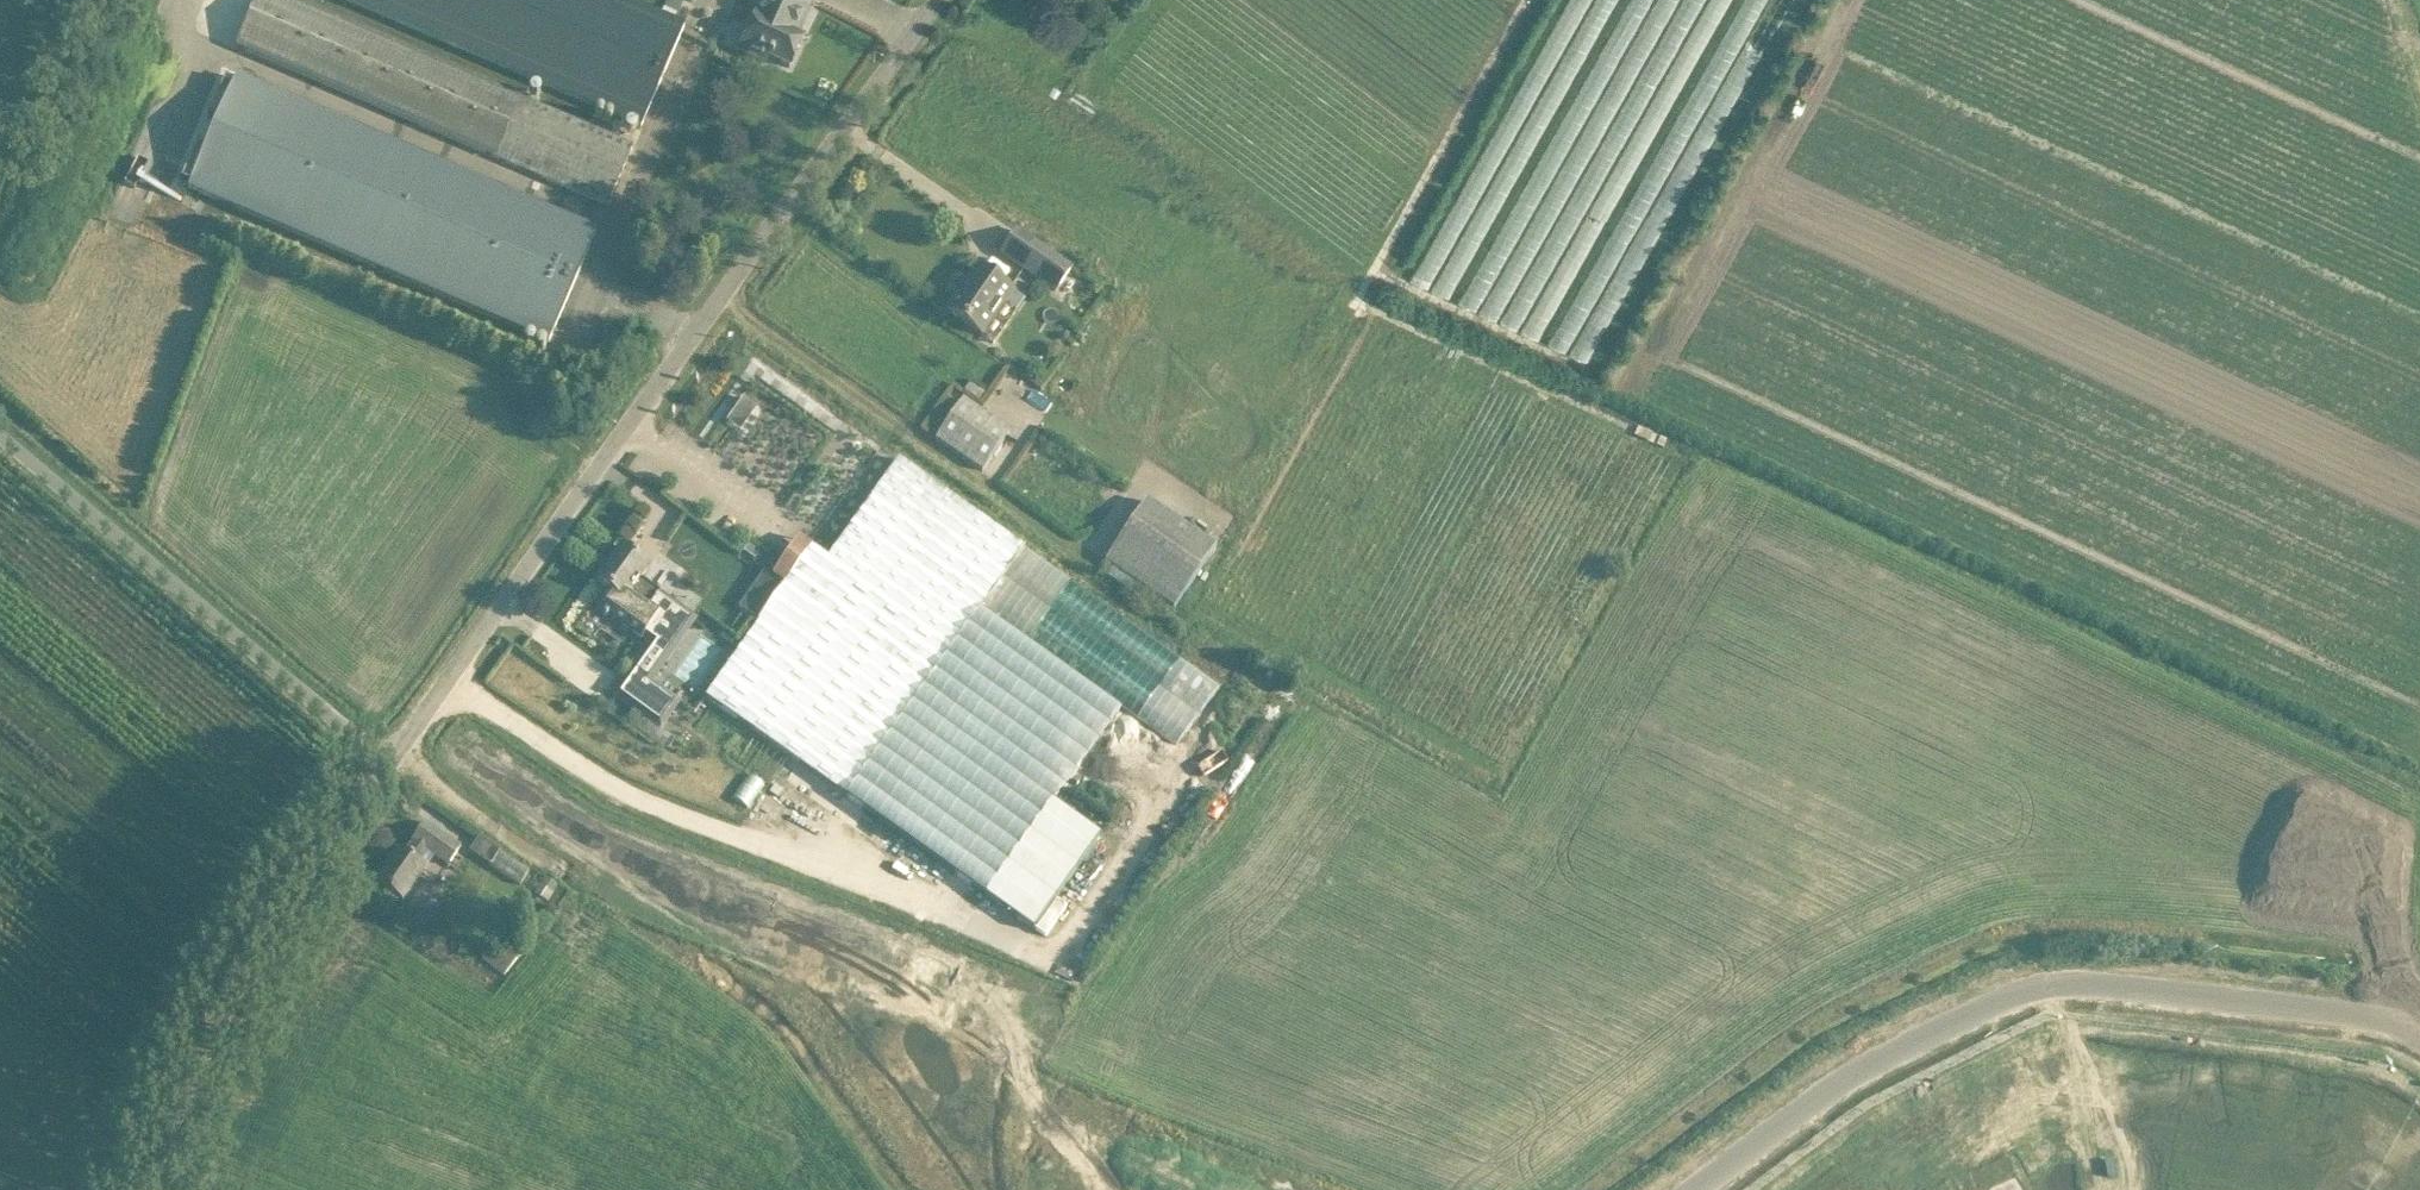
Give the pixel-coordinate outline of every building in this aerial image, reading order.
[(630,147),(285,0),(252,0),(232,46),(605,205),(630,147)] [(597,108),(642,127),(685,26),(682,25),(623,0),(345,0),(597,108)] [(768,58),(790,68),(803,40),(796,37),(810,7),(795,0),(763,0),(740,51),(765,63),(768,58)] [(1553,243),(1674,0),(1652,0),(1560,184),(1561,169),(1537,157),(1474,284),(1461,283),(1462,269),(1442,268),(1433,285),(1595,365),(1737,81),(1740,22),(1754,23),(1766,0),(1702,0),(1575,254),(1553,243)] [(214,122),(205,145),(195,141),(183,169),(178,181),(187,185),(186,189),(547,343),(594,231),(233,77),(232,81),(222,77),(205,118),(214,122)] [(1074,267),(1041,244),(1022,271),(1055,293),(1074,267)] [(977,272),(949,313),(969,326),(982,336),(1004,304),(1008,307),(1017,312),(1024,301),(1016,295),(999,283),(979,269),(977,272)] [(935,440),(982,473),(1011,431),(964,399),(935,440)] [(759,623),(705,698),(723,711),(985,897),(1051,804),(1119,710),(979,611),(981,608),(1023,550),(899,461),(842,541),(827,561),(812,550),(785,587),(777,598),(759,623)] [(1106,562),(1174,610),(1216,548),(1149,501),(1106,562)] [(597,607),(606,614),(604,616),(606,618),(608,615),(642,640),(643,638),(669,657),(696,619),(640,579),(649,567),(622,548),(597,582),(609,591),(597,607)] [(768,574),(760,586),(777,598),(785,587),(768,574)] [(680,702),(652,682),(635,670),(637,666),(636,666),(614,696),(660,729),(680,702)] [(1051,804),(985,897),(1031,930),(1098,838),(1051,804)] [(461,847),(444,836),(424,823),(412,840),(414,841),(404,855),(398,851),(375,885),(402,903),(425,869),(414,861),(423,849),(448,866),(461,847)] [(521,885),(530,871),(500,852),(479,838),(470,852),(491,866),(491,865),(521,885)] [(546,878),(535,895),(547,903),(559,887),(546,878)] [(496,940),(481,959),(506,979),(521,960),(496,940)] [(2105,1133),(2103,1148),(2115,1149),(2117,1134),(2105,1133)] [(1850,1150),(1880,1189),(1891,1189),(1903,1181),(1906,1186),(1920,1176),(1902,1151),(1889,1160),(1870,1135),(1850,1150)] [(2132,1139),(2131,1151),(2146,1153),(2148,1141),(2132,1139)] [(2148,1141),(2146,1153),(2162,1155),(2163,1143),(2148,1141)] [(2216,1149),(2215,1161),(2230,1163),(2232,1151),(2216,1149)] [(1830,1164),(1849,1189),(1880,1189),(1850,1150),(1830,1164)] [(2232,1151),(2230,1163),(2246,1165),(2247,1153),(2232,1151)] [(2279,1156),(2277,1168),(2293,1170),(2294,1158),(2279,1156)] [(2179,1157),(2177,1169),(2190,1170),(2191,1158),(2179,1157)] [(2191,1158),(2190,1170),(2202,1171),(2203,1160),(2191,1158)] [(2294,1158),(2293,1170),(2308,1172),(2310,1160),(2294,1158)] [(2138,1160),(2137,1171),(2149,1173),(2150,1161),(2138,1160)] [(2150,1161),(2149,1173),(2161,1174),(2162,1163),(2150,1161)] [(1811,1179),(1819,1189),(1849,1189),(1830,1164),(1811,1179)] [(2210,1168),(2208,1183),(2220,1185),(2222,1169),(2210,1168)] [(2257,1173),(2255,1185),(2267,1186),(2269,1174),(2257,1173)] [(2269,1174),(2267,1186),(2279,1188),(2281,1176),(2269,1174)] [(2295,1189),(2299,1189),(2307,1189),(2308,1179),(2296,1178),(2295,1189)] [(1796,1189),(1819,1189),(1811,1179),(1796,1189)] [(2307,1189),(2319,1189),(2321,1180),(2308,1179),(2307,1189)]
